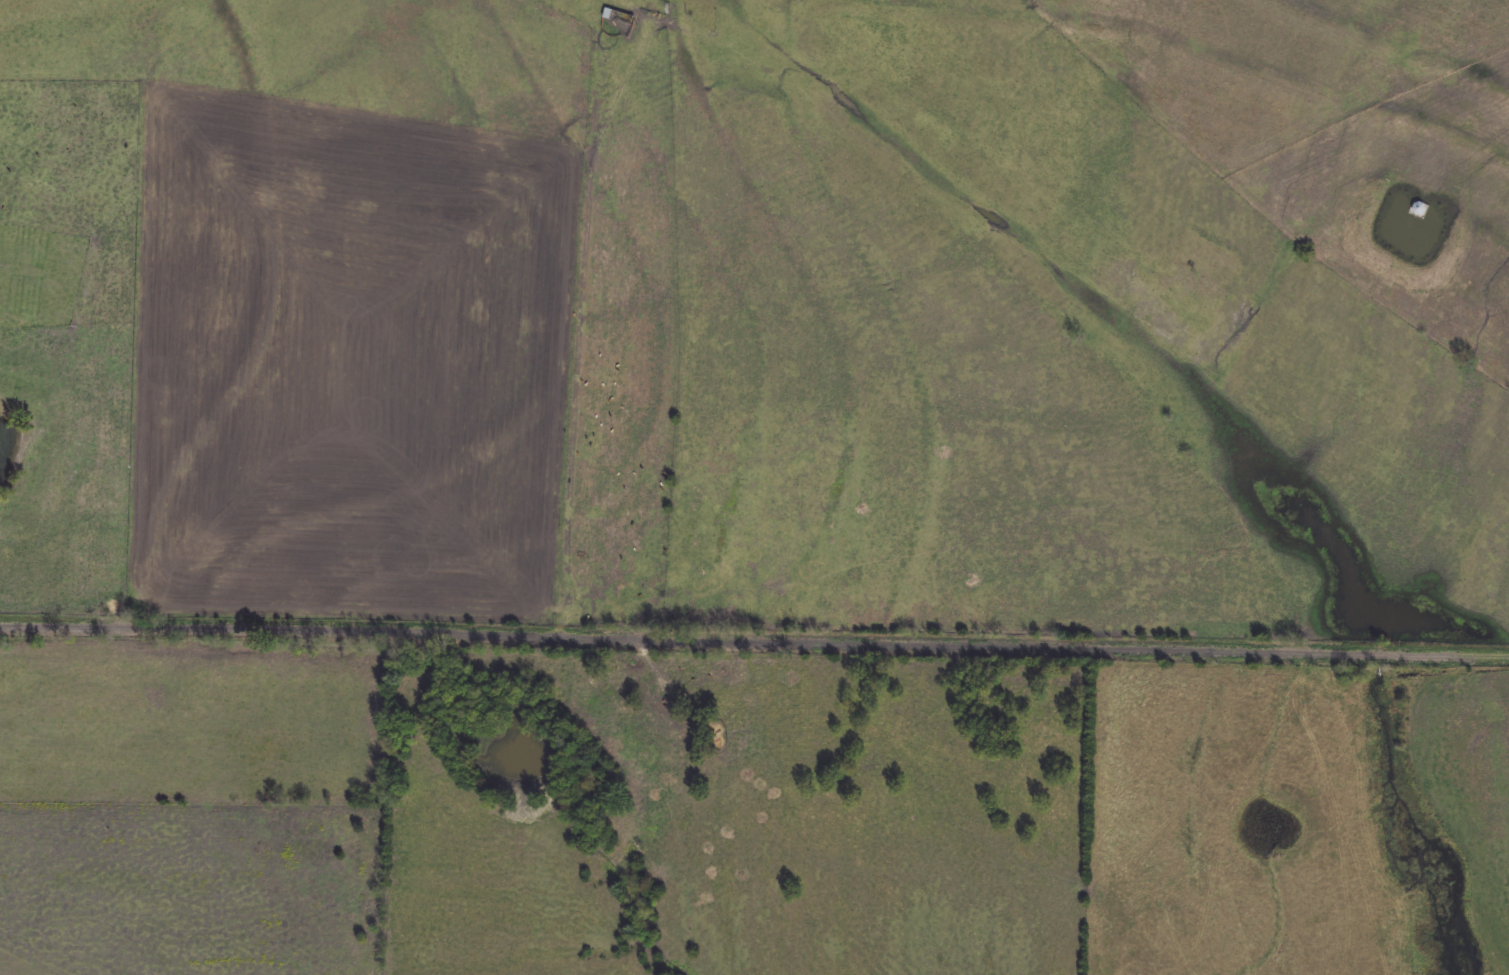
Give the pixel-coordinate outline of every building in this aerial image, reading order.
[(606,18),(609,9),(635,17),(632,27),(606,18)] [(1426,218),(1412,215),(1416,201),(1429,205),(1426,218)]
